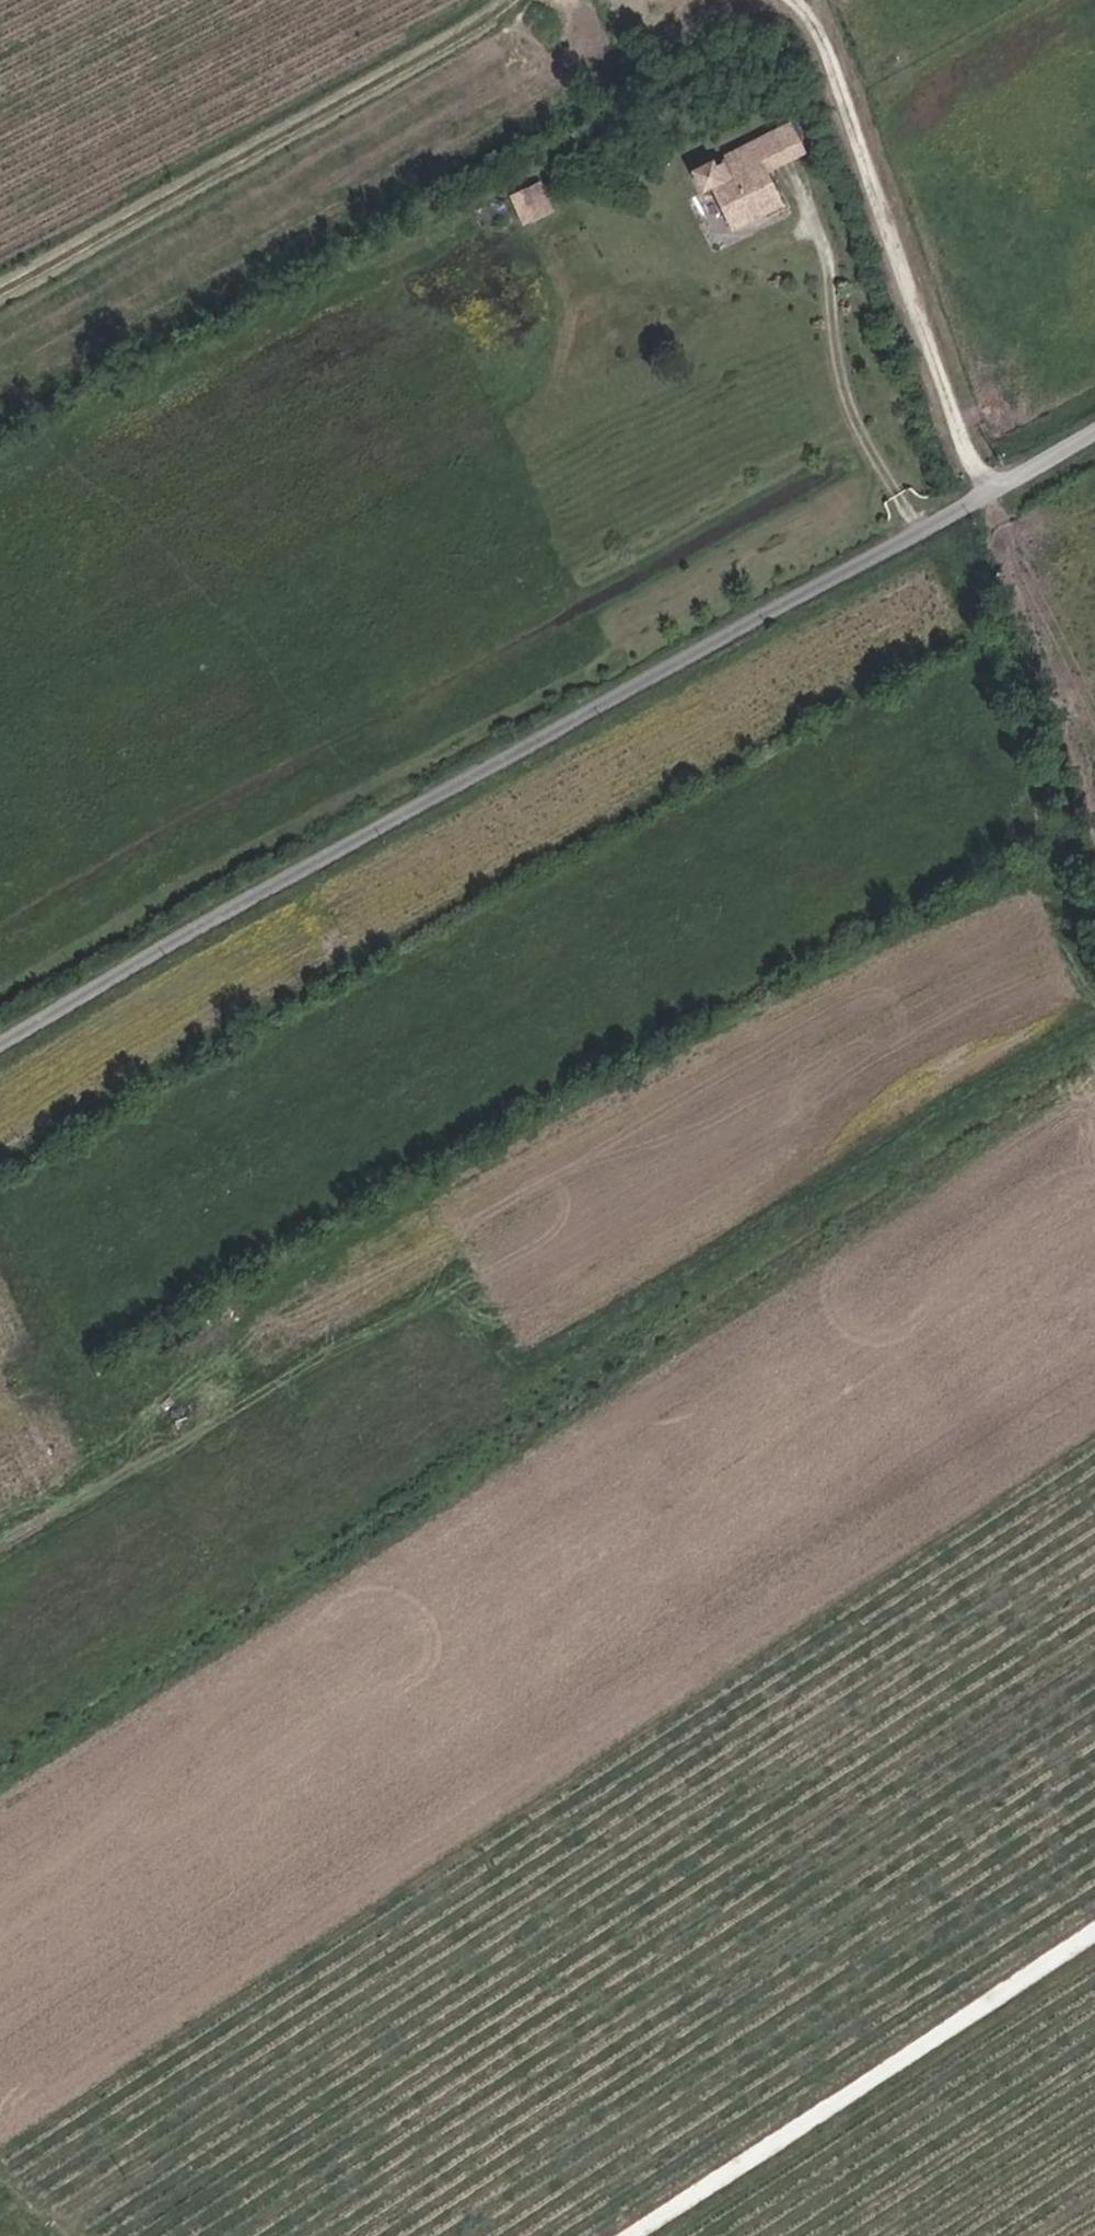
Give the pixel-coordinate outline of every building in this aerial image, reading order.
[(788,158),(775,133),(729,155),(738,173),(760,162),(764,170),(788,158)] [(781,204),(764,170),(760,162),(738,173),(729,155),(695,173),(704,191),(715,186),(734,227),(781,204)] [(510,188),(519,220),(554,210),(544,178),(510,188)]
